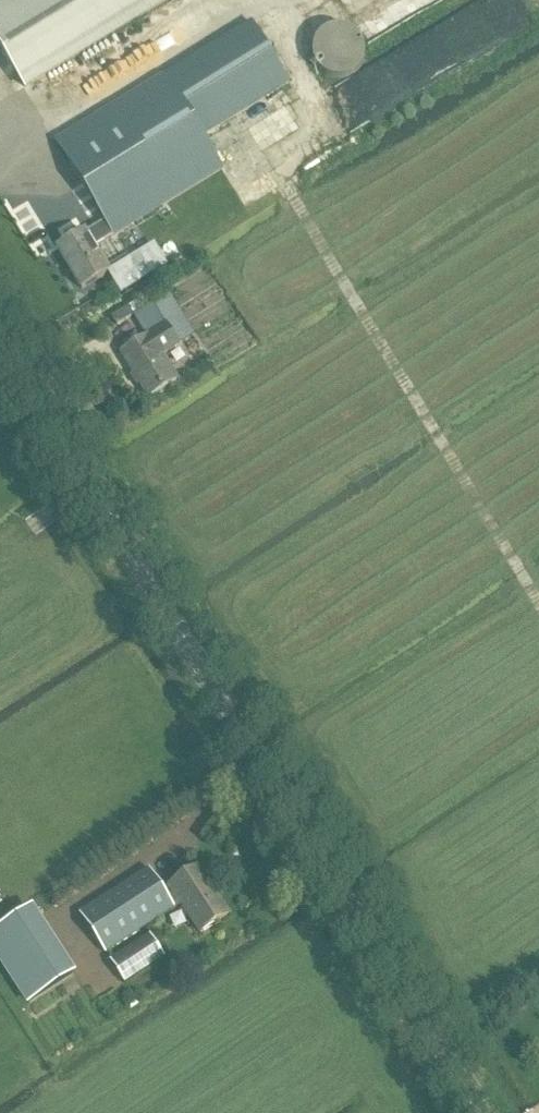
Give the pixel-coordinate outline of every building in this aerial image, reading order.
[(23,86),(164,0),(0,0),(0,49),(23,86)] [(114,236),(223,169),(224,168),(203,135),(267,96),(289,83),(251,22),(57,142),(105,221),(85,234),(84,234),(58,250),(82,289),(108,273),(93,247),(113,235),(114,236)] [(320,35),(313,53),(320,71),(339,79),(357,72),(365,53),(357,35),(339,27),(320,35)] [(146,338),(121,353),(148,398),(177,381),(162,356),(194,337),(169,296),(134,318),(146,338)] [(201,934),(229,915),(198,869),(170,887),(201,934)] [(106,954),(174,910),(148,870),(81,914),(106,954)] [(125,984),(165,957),(149,934),(109,961),(125,984)]
